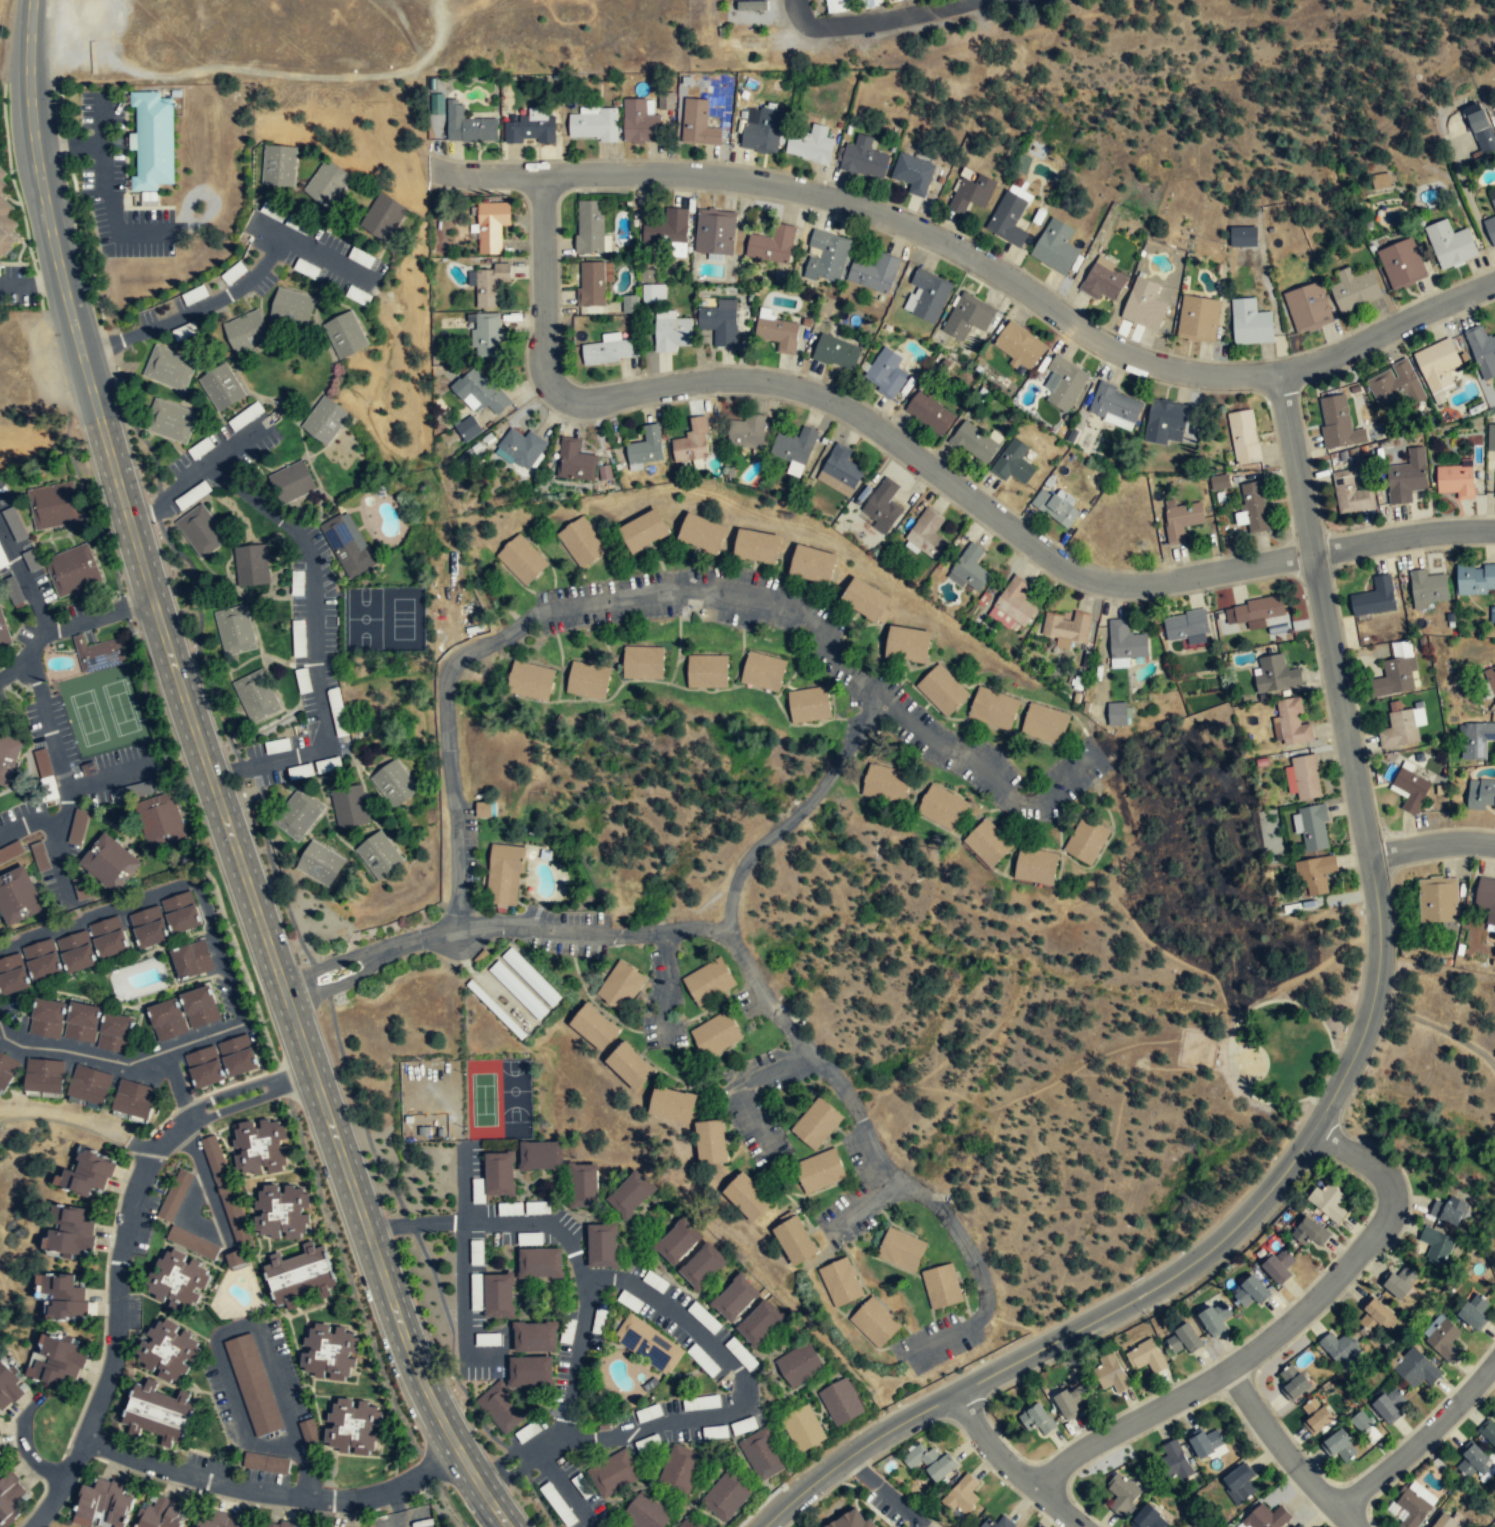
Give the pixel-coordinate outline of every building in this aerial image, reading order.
[(767,0),(735,1),(735,10),(767,9),(767,0)] [(829,14),(850,10),(848,0),(827,0),(829,14)] [(880,0),(861,0),(863,8),(881,4),(880,0)] [(173,182),(172,114),(172,96),(162,96),(159,96),(159,90),(133,90),(129,90),(129,105),(135,105),(136,174),(130,174),(131,189),(156,189),(156,182),(173,182)] [(673,110),(673,92),(658,92),(658,110),(673,110)] [(623,142),(656,142),(656,98),(623,98),(623,142)] [(707,128),(708,100),(684,98),(681,143),(720,146),(722,129),(707,128)] [(498,118),(464,119),(464,104),(457,105),(457,99),(447,99),(447,139),(447,141),(462,141),(462,142),(497,141),(498,118)] [(1481,102),(1463,109),(1482,156),(1494,151),(1494,139),(1481,102)] [(554,143),(554,107),(527,107),(527,115),(516,115),(516,121),(505,121),(505,143),(554,143)] [(617,107),(578,107),(578,113),(569,113),(569,139),(617,139),(617,107)] [(741,149),(775,154),(782,112),(748,107),(741,149)] [(829,165),(834,139),(826,137),(828,127),(812,124),(810,135),(790,130),(785,156),(829,165)] [(845,144),(839,170),(884,180),(889,155),(871,151),(874,138),(858,135),(855,146),(845,144)] [(293,185),(296,146),(279,143),(264,143),(260,182),(293,185)] [(924,199),(935,165),(900,153),(891,179),(910,185),(908,194),(924,199)] [(331,210),(352,174),(323,157),(302,193),(331,210)] [(8,185),(1,178),(6,172),(0,166),(0,193),(8,185)] [(1390,189),(1389,174),(1371,176),(1373,191),(1390,189)] [(947,211),(963,217),(969,204),(985,210),(996,182),(978,175),(975,181),(961,176),(947,211)] [(1486,191),(1494,215),(1494,187),(1486,191)] [(985,231),(1020,249),(1028,233),(1015,226),(1028,202),(1007,191),(985,231)] [(408,210),(380,192),(358,226),(386,244),(408,210)] [(1,255),(15,240),(9,234),(18,224),(8,215),(14,208),(0,193),(0,254),(1,255)] [(576,253),(604,253),(604,200),(576,200),(576,253)] [(477,255),(501,255),(500,226),(510,226),(510,203),(477,203),(477,255)] [(686,244),(687,209),(664,208),(664,223),(643,222),(643,243),(686,244)] [(697,211),(694,253),(732,256),(735,213),(697,211)] [(1492,247),(1494,246),(1494,217),(1482,221),(1492,247)] [(1079,250),(1067,244),(1074,229),(1050,218),(1030,258),(1066,276),(1079,250)] [(1468,227),(1453,233),(1448,218),(1424,227),(1439,271),(1479,257),(1468,227)] [(745,257),(788,265),(795,226),(774,223),(771,239),(749,235),(745,257)] [(1228,247),(1256,246),(1255,226),(1228,227),(1228,247)] [(852,238),(812,230),(802,277),(842,285),(852,238)] [(1413,237),(1375,251),(1390,291),(1428,277),(1413,237)] [(348,258),(370,267),(375,257),(352,248),(348,258)] [(846,280),(887,295),(900,260),(879,252),(875,264),(855,256),(846,280)] [(1080,288),(1113,306),(1127,278),(1112,270),(1114,265),(1098,256),(1080,288)] [(312,277),(316,268),(299,261),(295,269),(312,277)] [(579,263),(579,307),(605,307),(605,263),(579,263)] [(497,308),(497,283),(509,283),(509,268),(475,269),(475,309),(497,308)] [(912,288),(903,311),(935,325),(953,284),(917,268),(909,287),(912,288)] [(1373,270),(1352,276),(1350,268),(1335,273),(1339,284),(1330,287),(1339,313),(1382,299),(1373,270)] [(652,283),(652,269),(639,269),(639,282),(652,283)] [(1121,319),(1158,332),(1173,290),(1136,276),(1121,319)] [(1283,293),(1294,334),(1332,323),(1321,282),(1283,293)] [(641,303),(664,302),(664,284),(640,285),(641,303)] [(365,297),(354,286),(347,293),(358,304),(365,297)] [(315,297),(277,287),(273,301),(269,318),(307,328),(312,313),(315,297)] [(941,332),(963,343),(971,327),(984,333),(996,311),(962,293),(941,332)] [(623,296),(623,314),(637,314),(637,296),(623,296)] [(1181,297),(1177,340),(1215,344),(1220,301),(1181,297)] [(735,300),(716,300),(717,309),(698,309),(698,329),(714,329),(714,346),(736,346),(735,300)] [(1231,301),(1233,345),(1273,344),(1271,312),(1257,313),(1256,300),(1231,301)] [(258,308),(222,323),(235,354),(271,338),(258,308)] [(340,359),(355,352),(369,344),(351,309),(336,316),(322,324),(340,359)] [(692,320),(675,320),(675,311),(655,311),(655,349),(692,349),(692,320)] [(499,314),(473,315),(473,359),(500,359),(499,314)] [(798,322),(758,317),(755,339),(778,342),(776,353),(794,355),(798,322)] [(1047,347),(1009,321),(991,347),(1029,373),(1047,347)] [(1480,382),(1494,378),(1494,361),(1494,336),(1485,339),(1481,326),(1464,332),(1480,382)] [(810,358),(826,364),(827,361),(852,370),(861,348),(820,332),(810,358)] [(583,366),(634,360),(632,340),(620,342),(619,334),(602,336),(603,343),(581,346),(583,366)] [(1431,396),(1453,385),(1447,373),(1462,366),(1450,338),(1413,355),(1431,396)] [(195,360),(153,346),(142,378),(185,392),(195,360)] [(902,359),(884,347),(862,379),(892,400),(908,376),(896,368),(902,359)] [(1089,374),(1057,356),(1040,386),(1050,392),(1045,401),(1067,414),(1089,374)] [(1365,379),(1379,412),(1422,395),(1408,361),(1365,379)] [(227,363),(197,378),(215,413),(244,399),(227,363)] [(455,385),(491,423),(511,404),(475,366),(455,385)] [(1098,383),(1087,414),(1133,431),(1144,400),(1098,383)] [(904,410),(940,437),(954,416),(919,390),(914,394),(910,399),(904,410)] [(324,394),(301,426),(327,446),(350,414),(324,394)] [(1346,395),(1318,399),(1325,450),(1367,444),(1365,430),(1351,432),(1346,395)] [(143,428),(186,444),(196,412),(154,396),(143,428)] [(1188,404),(1151,398),(1144,440),(1181,446),(1188,404)] [(1229,413),(1235,465),(1260,462),(1254,410),(1229,413)] [(766,416),(746,414),(745,423),(730,421),(727,446),(763,450),(766,416)] [(481,430),(470,415),(453,427),(463,442),(481,430)] [(674,463),(710,458),(704,417),(688,419),(690,437),(671,440),(674,463)] [(999,445),(964,419),(947,442),(957,449),(959,446),(985,465),(999,445)] [(1494,451),(1494,425),(1487,424),(1486,451),(1494,451)] [(658,425),(643,426),(645,443),(626,445),(629,468),(663,463),(658,425)] [(817,431),(803,426),(798,439),(778,432),(770,455),(792,463),(789,472),(801,476),(817,431)] [(529,472),(548,444),(529,431),(524,438),(510,428),(495,450),(529,472)] [(1029,448),(1013,436),(989,470),(1004,481),(1009,474),(1024,485),(1036,469),(1021,458),(1029,448)] [(596,455),(576,454),(578,440),(560,438),(557,479),(594,481),(596,455)] [(816,479),(850,497),(865,471),(848,461),(853,452),(837,443),(816,479)] [(1386,467),(1389,506),(1411,504),(1410,492),(1427,491),(1424,448),(1406,449),(1407,466),(1386,467)] [(317,489),(303,460),(268,477),(281,506),(317,489)] [(1474,499),(1474,467),(1437,467),(1437,493),(1456,493),(1456,499),(1474,499)] [(1352,470),(1332,474),(1338,514),(1374,509),(1370,489),(1356,491),(1352,470)] [(1209,477),(1212,491),(1230,487),(1228,473),(1209,477)] [(861,511),(890,530),(903,509),(890,501),(899,487),(883,477),(861,511)] [(81,520),(73,479),(27,489),(35,530),(81,520)] [(1248,523),(1249,533),(1269,530),(1262,481),(1237,484),(1243,524),(1248,523)] [(1031,502),(1067,531),(1080,514),(1044,486),(1031,502)] [(1112,554),(1153,527),(1139,506),(1133,509),(1126,499),(1078,530),(1090,548),(1103,540),(1112,554)] [(1186,543),(1183,526),(1205,523),(1201,501),(1164,508),(1166,521),(1164,522),(1168,546),(1186,543)] [(201,502),(174,522),(201,558),(228,538),(201,502)] [(18,543),(29,536),(13,505),(1,511),(18,543)] [(631,553),(670,533),(657,507),(617,527),(631,553)] [(944,520),(926,508),(905,541),(935,560),(947,542),(935,535),(944,520)] [(349,578),(377,562),(368,543),(361,547),(341,512),(339,513),(318,525),(349,578)] [(719,555),(728,527),(686,513),(677,541),(719,555)] [(608,551),(584,514),(555,532),(579,569),(608,551)] [(776,565),(780,536),(738,530),(734,559),(776,565)] [(495,556),(526,587),(549,563),(518,532),(495,556)] [(102,580),(87,541),(43,558),(58,597),(102,580)] [(990,574),(976,567),(984,551),(967,542),(948,580),(979,596),(990,574)] [(266,543),(249,544),(233,546),(237,586),(270,582),(266,543)] [(788,576),(830,585),(837,554),(795,545),(788,576)] [(1457,565),(1457,594),(1494,594),(1494,565),(1457,565)] [(1449,599),(1446,572),(1427,575),(1426,568),(1409,570),(1413,603),(1449,599)] [(1390,573),(1372,576),(1375,590),(1350,594),(1353,616),(1396,608),(1390,573)] [(876,624),(892,598),(854,575),(838,601),(876,624)] [(1037,609),(1023,599),(1031,586),(1015,575),(991,611),(1022,632),(1037,609)] [(1251,629),(1264,627),(1262,619),(1284,616),(1281,597),(1224,606),(1227,626),(1250,622),(1251,629)] [(257,647),(246,603),(214,611),(225,656),(257,647)] [(0,609),(0,647),(12,643),(0,609)] [(1041,635),(1086,645),(1092,616),(1074,611),(1072,620),(1046,614),(1041,635)] [(1205,611),(1163,618),(1166,642),(1209,635),(1205,611)] [(1109,620),(1110,667),(1128,666),(1128,657),(1148,657),(1147,635),(1129,635),(1128,619),(1109,620)] [(884,656),(925,664),(931,632),(890,625),(884,656)] [(125,662),(118,637),(85,646),(81,633),(71,636),(76,651),(82,673),(125,662)] [(623,680),(662,680),(662,647),(623,647),(623,680)] [(786,662),(748,652),(740,683),(778,693),(786,662)] [(1299,668),(1287,671),(1284,654),(1254,659),(1260,693),(1302,686),(1299,668)] [(687,657),(687,688),(727,688),(727,657),(687,657)] [(1382,662),(1385,678),(1369,681),(1372,698),(1417,690),(1411,657),(1382,662)] [(506,693),(548,701),(554,669),(512,661),(506,693)] [(566,694),(605,701),(611,669),(571,662),(566,694)] [(915,687),(947,718),(969,696),(938,664),(915,687)] [(1494,703),(1494,666),(1483,670),(1494,703)] [(232,682),(251,723),(281,708),(262,667),(232,682)] [(787,692),(790,724),(831,720),(827,687),(787,692)] [(967,718),(1011,732),(1021,701),(977,687),(967,718)] [(1313,740),(1310,723),(1303,724),(1299,698),(1273,702),(1281,746),(1313,740)] [(1126,701),(1108,701),(1108,725),(1126,725),(1126,701)] [(1070,715),(1029,704),(1020,735),(1061,746),(1070,715)] [(1414,709),(1387,713),(1390,728),(1377,730),(1380,749),(1419,743),(1414,709)] [(1460,760),(1486,760),(1486,741),(1494,741),(1494,724),(1460,724),(1460,760)] [(5,735),(4,737),(0,736),(0,784),(7,787),(23,741),(5,735)] [(1315,754),(1289,758),(1295,801),(1321,797),(1315,754)] [(395,757),(368,777),(393,810),(419,790),(395,757)] [(861,795),(903,805),(911,774),(868,764),(861,795)] [(1391,788),(1407,796),(1402,808),(1416,815),(1431,783),(1400,768),(1391,788)] [(1469,780),(1466,809),(1494,811),(1494,782),(1469,780)] [(362,784),(329,790),(337,830),(370,824),(362,784)] [(956,832),(969,801),(928,785),(916,816),(956,832)] [(299,786),(270,822),(297,844),(326,808),(299,786)] [(188,836),(149,850),(133,803),(171,790),(188,836)] [(488,801),(476,802),(477,817),(489,816),(488,801)] [(1292,809),(1296,834),(1303,833),(1305,852),(1330,848),(1323,804),(1292,809)] [(70,842),(81,845),(89,811),(77,809),(70,842)] [(1109,830),(1080,816),(1063,853),(1092,867),(1109,830)] [(962,842),(991,870),(1014,847),(986,818),(962,842)] [(377,882),(404,862),(380,829),(352,850),(377,882)] [(142,863),(104,831),(78,863),(116,892),(142,863)] [(329,889),(345,860),(310,840),(294,870),(329,889)] [(486,905),(519,908),(524,847),(491,844),(486,905)] [(18,855),(15,846),(0,852),(0,862),(18,855)] [(1053,887),(1058,855),(1020,848),(1014,880),(1053,887)] [(1329,893),(1326,875),(1338,873),(1336,855),(1297,861),(1302,898),(1329,893)] [(23,864),(0,876),(0,910),(8,926),(45,908),(23,864)] [(74,879),(80,901),(92,898),(86,875),(74,879)] [(1418,877),(1418,923),(1458,923),(1458,876),(1418,877)] [(1486,925),(1494,927),(1494,880),(1478,877),(1473,907),(1488,910),(1486,925)] [(201,923),(190,889),(175,894),(161,899),(172,933),(201,923)] [(170,938),(158,904),(143,909),(129,914),(140,948),(170,938)] [(129,948),(118,914),(103,919),(88,924),(99,958),(129,948)] [(97,962),(86,929),(70,933),(56,939),(67,972),(97,962)] [(63,970),(51,937),(36,942),(21,947),(33,980),(63,970)] [(180,979),(214,968),(209,952),(204,938),(170,949),(180,979)] [(502,957),(552,1008),(562,998),(512,947),(502,957)] [(19,951),(4,956),(0,957),(0,992),(1,995),(30,985),(19,951)] [(722,957),(681,978),(696,1007),(737,986),(722,957)] [(595,996),(622,1014),(646,979),(619,960),(595,996)] [(488,971),(538,1021),(548,1012),(498,961),(488,971)] [(179,994),(191,1027),(207,1023),(221,1018),(209,983),(179,994)] [(36,995),(29,1031),(44,1035),(59,1038),(62,1024),(67,1002),(36,995)] [(147,1007),(159,1040),(174,1036),(189,1030),(176,996),(147,1007)] [(71,999),(64,1034),(79,1038),(94,1042),(97,1028),(101,1006),(71,999)] [(568,1023),(600,1053),(620,1031),(588,1001),(568,1023)] [(689,1032),(706,1061),(744,1038),(727,1009),(689,1032)] [(104,1010),(97,1045),(113,1049),(127,1053),(130,1038),(135,1017),(104,1010)] [(232,1037),(218,1043),(230,1077),(258,1066),(247,1033),(232,1037)] [(635,1091),(656,1070),(625,1039),(604,1060),(635,1091)] [(199,1049),(184,1054),(196,1088),(226,1078),(214,1044),(199,1049)] [(4,1053),(0,1051),(0,1087),(5,1090),(8,1082),(20,1062),(4,1053)] [(65,1060),(45,1059),(27,1057),(25,1073),(24,1089),(62,1093),(62,1084),(65,1060)] [(113,1075),(95,1068),(77,1063),(69,1085),(67,1093),(102,1105),(108,1088),(113,1075)] [(158,1088),(139,1083),(121,1077),(114,1100),(111,1108),(147,1119),(152,1103),(158,1088)] [(697,1094),(654,1084),(648,1113),(691,1123),(697,1094)] [(814,1151),(844,1117),(819,1095),(789,1130),(814,1151)] [(698,1165),(727,1164),(725,1120),(696,1121),(698,1165)] [(290,1170),(285,1121),(235,1126),(240,1175),(290,1170)] [(202,1138),(235,1248),(249,1244),(216,1134),(202,1138)] [(564,1170),(564,1142),(519,1143),(519,1171),(564,1170)] [(804,1195),(847,1178),(835,1147),(792,1164),(804,1195)] [(106,1157),(82,1148),(74,1172),(65,1169),(58,1187),(90,1199),(94,1188),(105,1192),(115,1166),(104,1162),(106,1157)] [(513,1154),(484,1154),(484,1196),(513,1196),(513,1154)] [(598,1165),(570,1165),(570,1208),(598,1208),(598,1165)] [(157,1215),(171,1222),(194,1174),(180,1168),(157,1215)] [(606,1201),(626,1221),(657,1190),(637,1169),(606,1201)] [(774,1203),(743,1172),(722,1193),(753,1223),(774,1203)] [(1346,1196),(1329,1183),(1321,1192),(1316,1187),(1306,1200),(1338,1226),(1348,1213),(1338,1206),(1346,1196)] [(307,1239),(309,1191),(261,1189),(259,1238),(307,1239)] [(1445,1204),(1437,1200),(1429,1213),(1456,1229),(1470,1205),(1451,1194),(1445,1204)] [(86,1211),(60,1206),(56,1231),(50,1230),(47,1249),(90,1257),(96,1224),(85,1222),(86,1211)] [(652,1247),(674,1268),(705,1235),(683,1214),(652,1247)] [(793,1267),(818,1252),(796,1215),(771,1230),(793,1267)] [(1319,1253),(1332,1234),(1305,1215),(1292,1234),(1319,1253)] [(212,1260),(219,1246),(171,1224),(164,1238),(212,1260)] [(586,1225),(587,1268),(618,1268),(617,1225),(586,1225)] [(1444,1268),(1456,1239),(1424,1226),(1418,1241),(1430,1246),(1424,1260),(1444,1268)] [(927,1242),(888,1227),(876,1256),(915,1272),(927,1242)] [(699,1293),(729,1261),(708,1241),(678,1273),(699,1293)] [(337,1289),(327,1248),(314,1251),(312,1245),(305,1247),(307,1256),(266,1266),(275,1305),(337,1289)] [(223,1253),(227,1266),(243,1262),(239,1248),(223,1253)] [(1285,1269),(1295,1261),(1283,1248),(1261,1267),(1279,1287),(1292,1276),(1285,1269)] [(210,1268),(162,1250),(145,1294),(193,1313),(210,1268)] [(562,1279),(562,1250),(518,1250),(518,1279),(562,1279)] [(834,1308),(864,1295),(847,1256),(817,1269),(834,1308)] [(962,1303),(953,1263),(921,1270),(930,1309),(962,1303)] [(1399,1301),(1420,1278),(1406,1266),(1397,1276),(1390,1270),(1379,1283),(1399,1301)] [(761,1294),(740,1273),(709,1304),(730,1325),(761,1294)] [(86,1321),(87,1287),(76,1287),(76,1276),(41,1275),(40,1295),(47,1296),(47,1320),(86,1321)] [(484,1319),(513,1319),(513,1275),(484,1275),(484,1319)] [(1231,1294),(1244,1308),(1253,1300),(1258,1306),(1271,1294),(1253,1275),(1231,1294)] [(1489,1317),(1483,1313),(1490,1303),(1471,1290),(1453,1314),(1479,1332),(1489,1317)] [(878,1350),(902,1326),(872,1296),(848,1319),(878,1350)] [(756,1351),(787,1320),(766,1299),(735,1330),(756,1351)] [(1388,1333),(1399,1319),(1374,1299),(1355,1322),(1369,1333),(1376,1324),(1388,1333)] [(1223,1320),(1232,1316),(1226,1301),(1199,1313),(1210,1339),(1228,1331),(1223,1320)] [(668,1375),(685,1348),(628,1313),(612,1340),(668,1375)] [(1449,1367),(1461,1355),(1451,1345),(1462,1333),(1445,1316),(1422,1339),(1449,1367)] [(203,1339),(156,1318),(135,1365),(182,1386),(203,1339)] [(1164,1338),(1173,1354),(1184,1347),(1188,1354),(1203,1346),(1188,1323),(1164,1338)] [(513,1324),(513,1352),(555,1352),(555,1324),(513,1324)] [(308,1326),(303,1377),(354,1381),(359,1330),(308,1326)] [(62,1389),(65,1379),(78,1382),(85,1355),(75,1352),(78,1343),(43,1332),(29,1380),(62,1389)] [(255,1439),(283,1430),(252,1332),(225,1341),(255,1439)] [(1338,1341),(1330,1332),(1317,1344),(1344,1372),(1364,1353),(1346,1333),(1338,1341)] [(1124,1354),(1134,1372),(1147,1364),(1153,1376),(1168,1368),(1152,1339),(1124,1354)] [(808,1341),(773,1362),(790,1390),(824,1369),(808,1341)] [(1430,1387),(1443,1375),(1413,1345),(1390,1367),(1413,1391),(1424,1380),(1430,1387)] [(1097,1360),(1101,1368),(1091,1372),(1099,1391),(1113,1386),(1116,1394),(1130,1388),(1116,1352),(1097,1360)] [(510,1387),(552,1387),(552,1358),(509,1358),(510,1383),(497,1383),(475,1401),(504,1436),(528,1416),(510,1395),(510,1387)] [(25,1387),(18,1382),(22,1376),(0,1359),(0,1419),(1,1420),(25,1387)] [(1279,1390),(1291,1404),(1312,1386),(1292,1363),(1278,1375),(1286,1384),(1279,1390)] [(864,1415),(848,1378),(817,1391),(833,1428),(864,1415)] [(179,1442),(194,1404),(134,1382),(120,1423),(179,1442)] [(1081,1413),(1076,1405),(1085,1399),(1076,1385),(1053,1401),(1067,1422),(1081,1413)] [(1371,1409),(1388,1423),(1407,1401),(1389,1387),(1371,1409)] [(1308,1418),(1302,1423),(1313,1438),(1335,1420),(1316,1397),(1301,1409),(1308,1418)] [(373,1454),(373,1442),(381,1443),(383,1403),(330,1401),(327,1452),(373,1454)] [(794,1454),(826,1441),(809,1404),(778,1418),(794,1454)] [(1049,1432),(1046,1408),(1021,1411),(1023,1432),(1038,1430),(1039,1433),(1049,1432)] [(1348,1421),(1370,1446),(1382,1436),(1360,1411),(1348,1421)] [(1491,1419),(1477,1431),(1494,1450),(1494,1424),(1491,1419)] [(757,1482),(787,1467),(766,1428),(736,1443),(757,1482)] [(1227,1450),(1216,1429),(1205,1435),(1201,1429),(1187,1436),(1202,1463),(1227,1450)] [(1339,1454),(1345,1464),(1360,1453),(1342,1429),(1320,1444),(1331,1459),(1339,1454)] [(1166,1456),(1160,1459),(1173,1484),(1193,1474),(1175,1439),(1161,1446),(1166,1456)] [(958,1466),(947,1453),(941,1458),(932,1448),(928,1451),(920,1441),(900,1458),(911,1470),(919,1463),(937,1484),(958,1466)] [(1477,1472),(1483,1478),(1494,1466),(1471,1442),(1459,1455),(1464,1460),(1456,1468),(1468,1481),(1477,1472)] [(656,1485),(687,1497),(703,1456),(672,1443),(656,1485)] [(599,1498),(639,1481),(626,1451),(586,1468),(599,1498)] [(245,1470),(288,1472),(289,1458),(246,1457),(245,1470)] [(1218,1482),(1236,1505),(1256,1489),(1249,1481),(1254,1477),(1243,1463),(1218,1482)] [(27,1513),(19,1502),(29,1496),(12,1469),(0,1477),(0,1526),(6,1526),(27,1513)] [(699,1502),(723,1524),(753,1493),(728,1470),(699,1502)] [(1116,1497),(1109,1507),(1120,1517),(1141,1492),(1118,1472),(1105,1488),(1116,1497)] [(979,1484),(967,1473),(942,1501),(963,1520),(980,1500),(971,1492),(979,1484)] [(120,1494),(122,1483),(94,1477),(92,1487),(78,1484),(73,1504),(75,1504),(70,1523),(89,1526),(93,1511),(105,1513),(103,1523),(112,1525),(112,1526),(122,1526),(129,1496),(120,1494)] [(1407,1514),(1399,1525),(1401,1526),(1419,1526),(1434,1507),(1408,1487),(1394,1505),(1407,1514)] [(634,1526),(664,1526),(673,1515),(640,1491),(621,1518),(634,1526)] [(185,1503),(171,1497),(170,1500),(157,1495),(152,1506),(144,1503),(135,1526),(175,1526),(185,1503)] [(1139,1526),(1166,1526),(1171,1520),(1146,1503),(1132,1522),(1139,1526)] [(1271,1512),(1262,1503),(1242,1521),(1248,1526),(1280,1526),(1291,1517),(1279,1504),(1271,1512)] [(872,1520),(862,1517),(858,1510),(825,1526),(876,1526),(872,1520)] [(237,1517),(210,1512),(209,1517),(196,1514),(193,1526),(235,1526),(237,1517)] [(686,1515),(678,1526),(704,1526),(686,1515)] [(989,1519),(980,1526),(1014,1526),(1004,1515),(993,1524),(989,1519)] [(1462,1517),(1435,1517),(1435,1526),(1462,1526),(1462,1517)]
